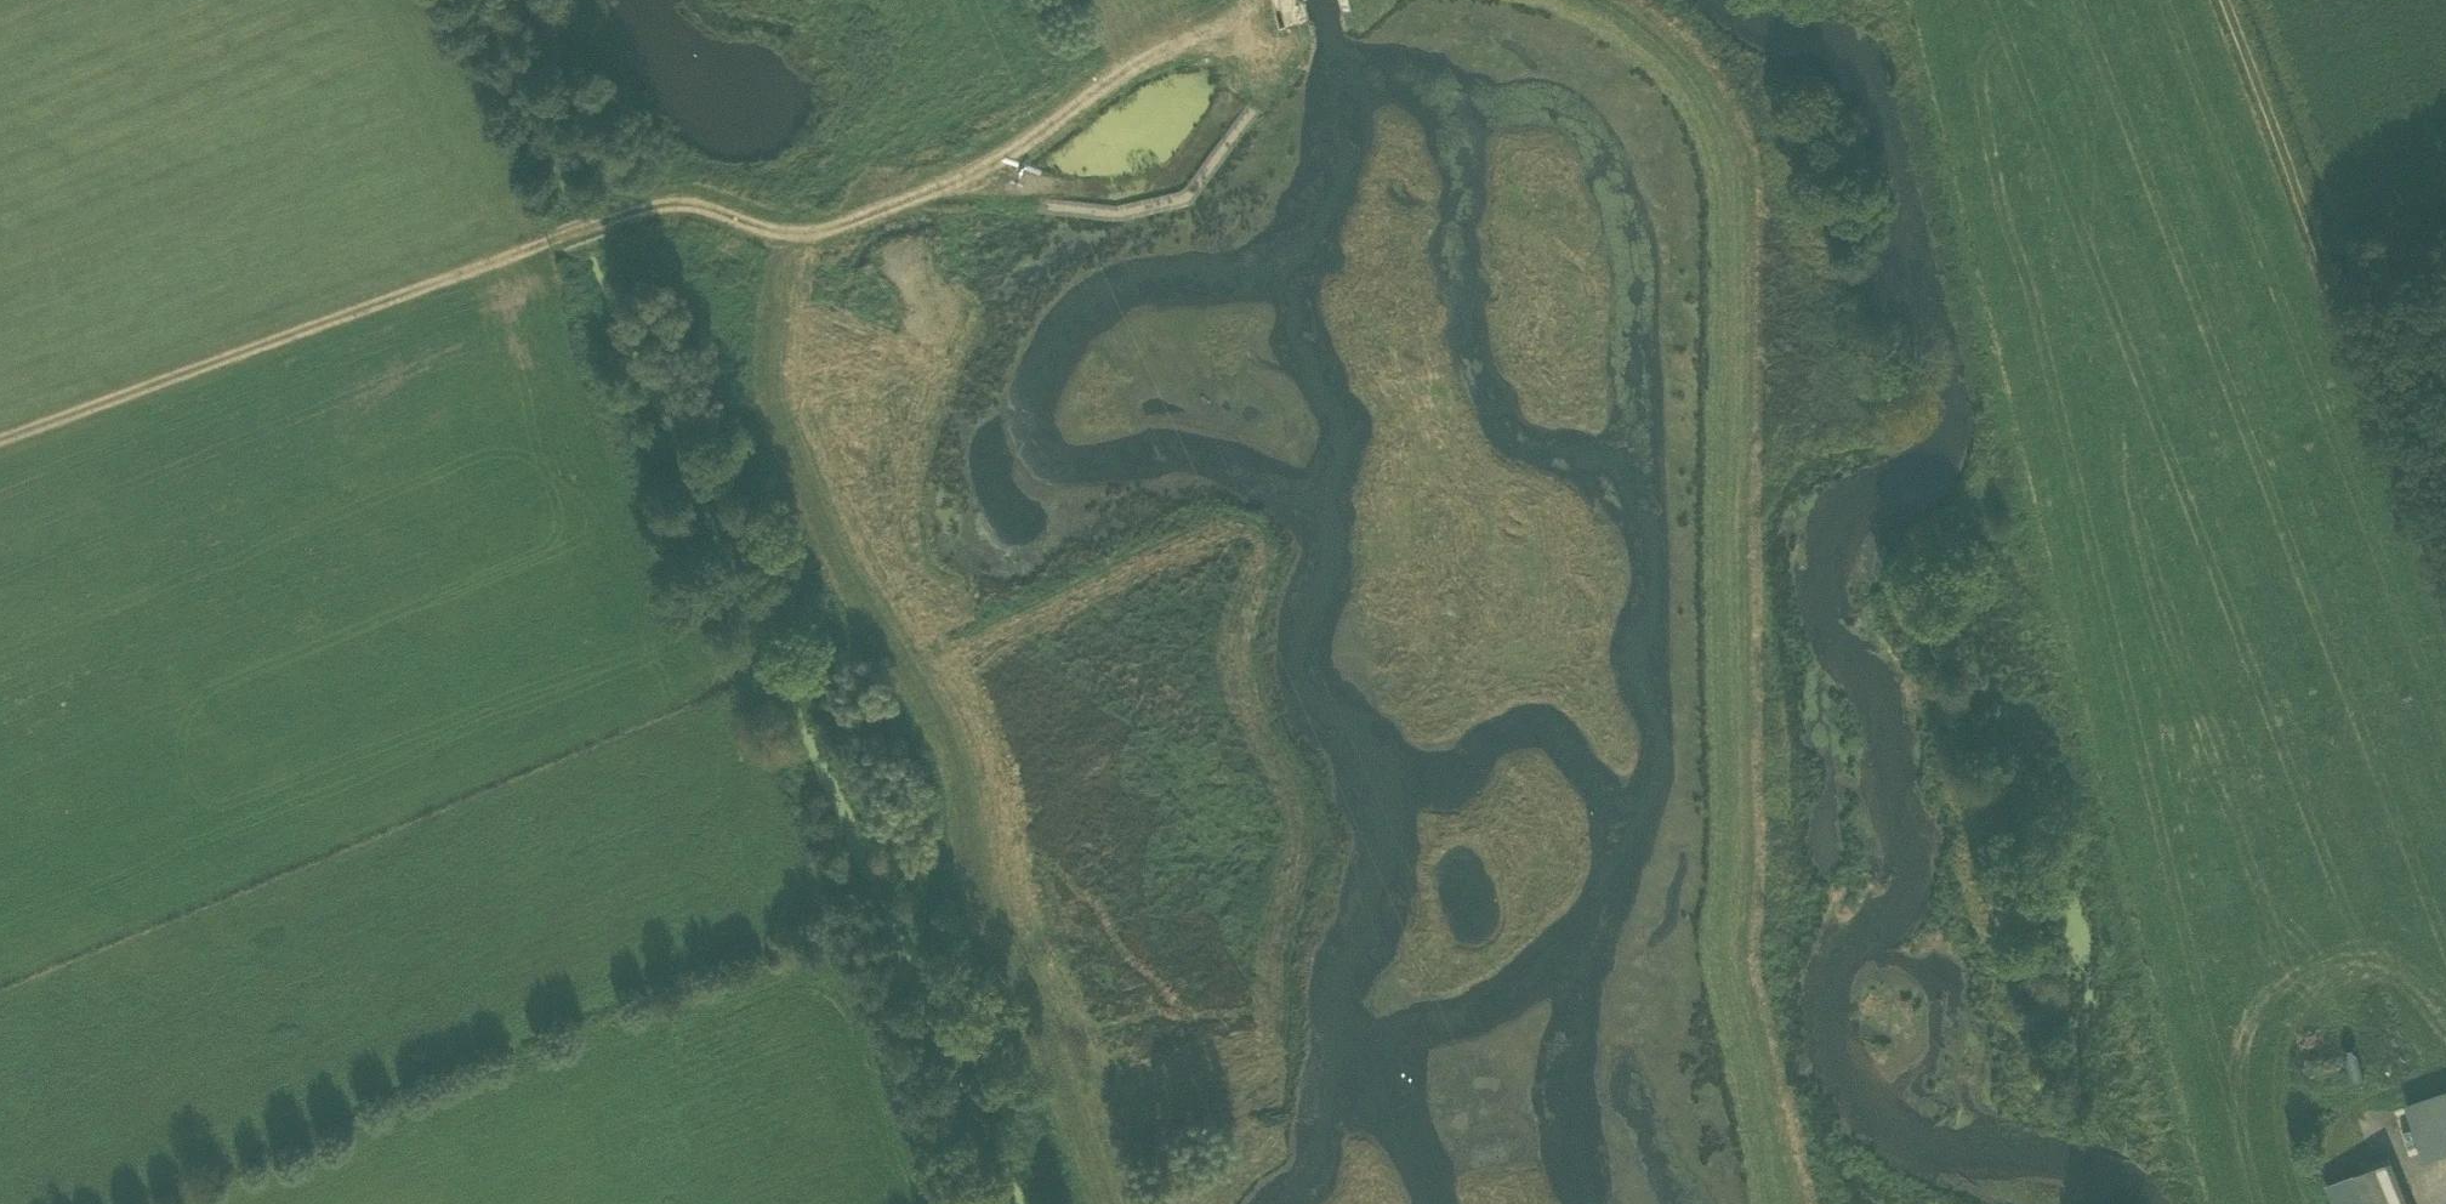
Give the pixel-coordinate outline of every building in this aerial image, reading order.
[(2408,1155),(2445,1141),(2445,1089),(2391,1110),(2408,1155)] [(2348,1176),(2359,1203),(2399,1203),(2382,1163),(2348,1176)] [(2348,1176),(2322,1186),(2329,1203),(2359,1203),(2348,1176)]
